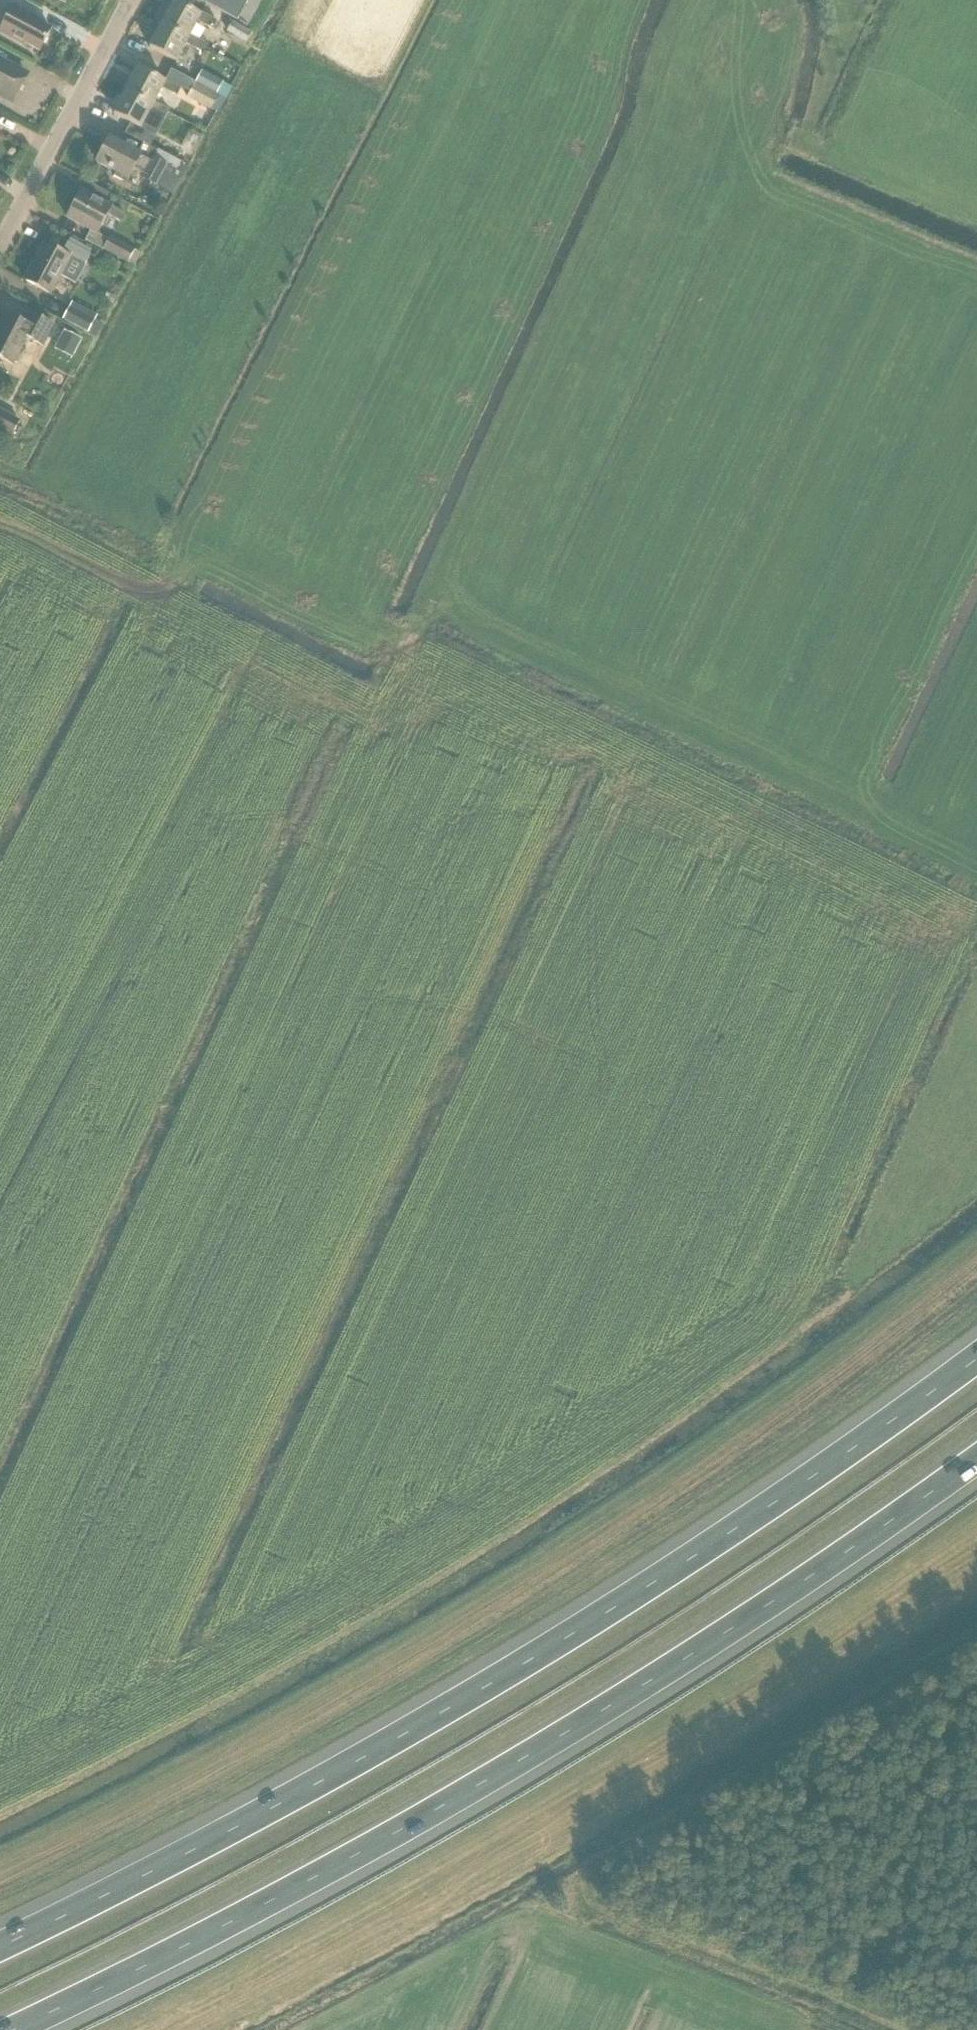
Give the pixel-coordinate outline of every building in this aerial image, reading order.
[(24,45),(25,43),(40,51),(51,29),(37,21),(38,19),(14,6),(3,0),(0,0),(0,33),(24,45)] [(199,0),(237,21),(248,2),(245,0),(200,0),(199,0)] [(189,39),(190,36),(198,22),(212,29),(217,21),(201,13),(200,16),(174,1),(161,24),(189,39)] [(227,32),(246,43),(253,32),(233,21),(227,32)] [(205,43),(190,36),(189,39),(161,24),(149,47),(177,62),(186,44),(201,51),(205,43)] [(27,74),(0,60),(0,96),(12,102),(27,74)] [(153,105),(155,102),(162,88),(177,96),(181,88),(166,80),(164,82),(138,68),(126,91),(153,105)] [(195,83),(217,95),(224,82),(202,71),(195,83)] [(211,110),(219,96),(217,95),(195,83),(194,82),(187,97),(211,110)] [(169,110),(155,102),(153,105),(126,91),(114,114),(141,128),(150,110),(165,118),(169,110)] [(151,162),(140,157),(141,156),(109,139),(97,162),(128,179),(134,169),(144,175),(143,178),(155,185),(166,166),(153,159),(151,162)] [(120,222),(125,213),(82,190),(67,218),(97,234),(107,215),(120,222)] [(135,250),(110,237),(103,250),(128,263),(135,250)] [(68,242),(62,253),(44,243),(25,280),(50,294),(59,276),(74,284),(90,254),(68,242)] [(88,332),(94,320),(69,307),(63,319),(88,332)] [(30,313),(25,324),(7,314),(0,326),(0,358),(13,364),(27,338),(41,346),(53,325),(30,313)] [(82,340),(64,330),(54,350),(72,359),(82,340)] [(19,421),(0,409),(0,431),(10,437),(19,421)]
